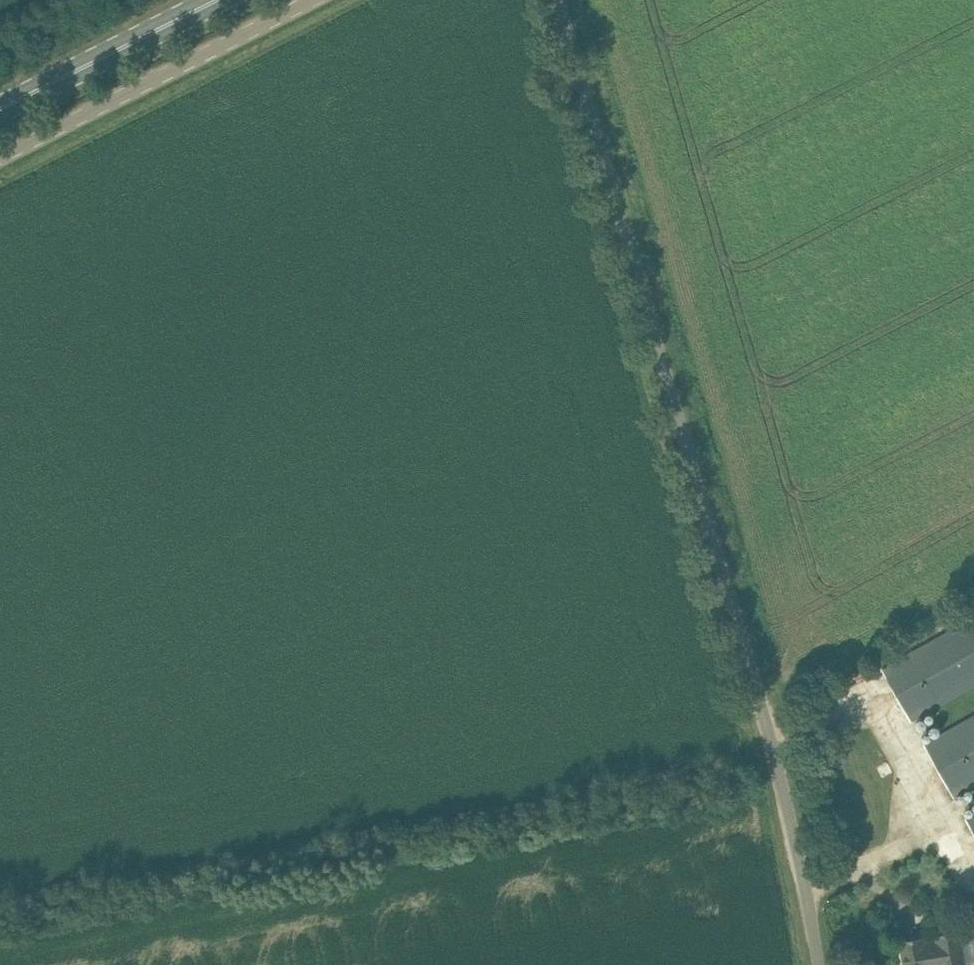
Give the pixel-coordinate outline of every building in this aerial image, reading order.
[(883,668),(912,719),(973,684),(973,618),(883,668)] [(925,743),(954,794),(973,783),(973,716),(925,743)] [(920,936),(901,940),(905,964),(966,964),(960,930),(936,934),(937,939),(925,941),(924,936),(920,936)]
